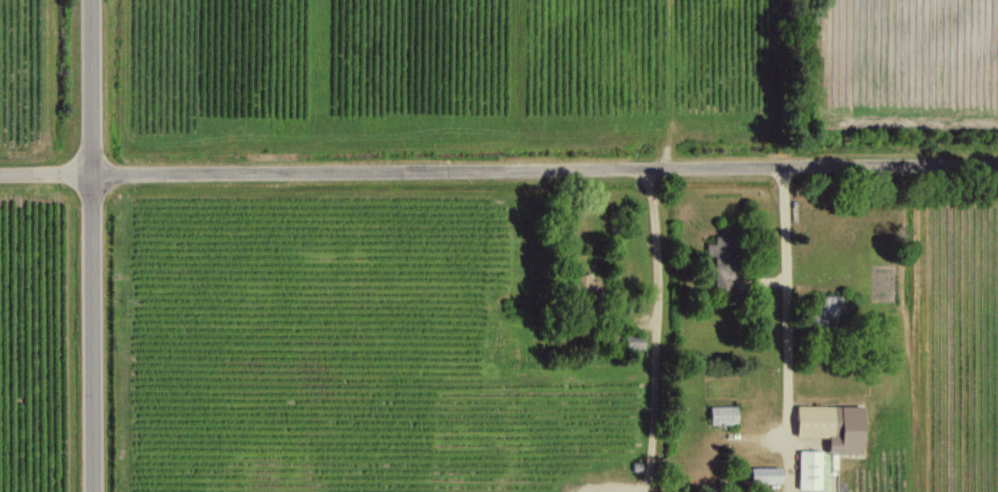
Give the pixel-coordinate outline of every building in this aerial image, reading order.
[(714,292),(731,293),(733,237),(714,236),(714,243),(706,243),(706,256),(715,256),(714,292)] [(590,275),(575,274),(575,293),(596,294),(597,280),(590,280),(590,275)] [(811,326),(837,327),(837,295),(811,295),(811,326)] [(710,406),(710,424),(736,423),(736,405),(710,406)] [(862,454),(862,407),(797,406),(796,436),(828,437),(827,454),(862,454)] [(820,490),(821,451),(798,450),(798,490),(820,490)] [(780,467),(749,468),(749,483),(780,483),(780,467)]
